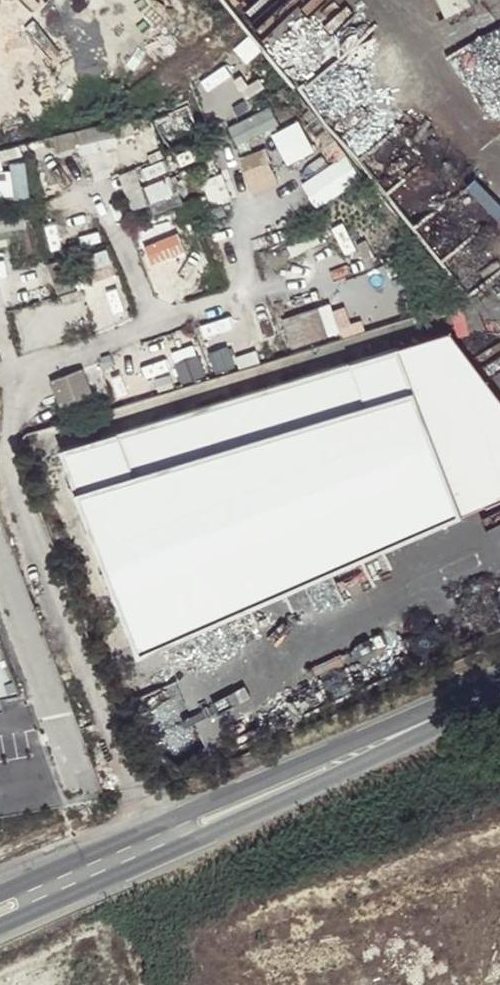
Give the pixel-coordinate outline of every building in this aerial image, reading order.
[(436,12),(465,0),(431,0),(436,12)] [(272,131),(287,160),(313,147),(298,118),(272,131)] [(291,346),(338,330),(329,301),(281,317),(291,346)] [(60,451),(136,669),(461,524),(499,506),(499,405),(451,338),(120,430),(60,451)] [(51,386),(65,422),(98,410),(83,373),(51,386)] [(22,692),(0,633),(0,695),(22,692)]
